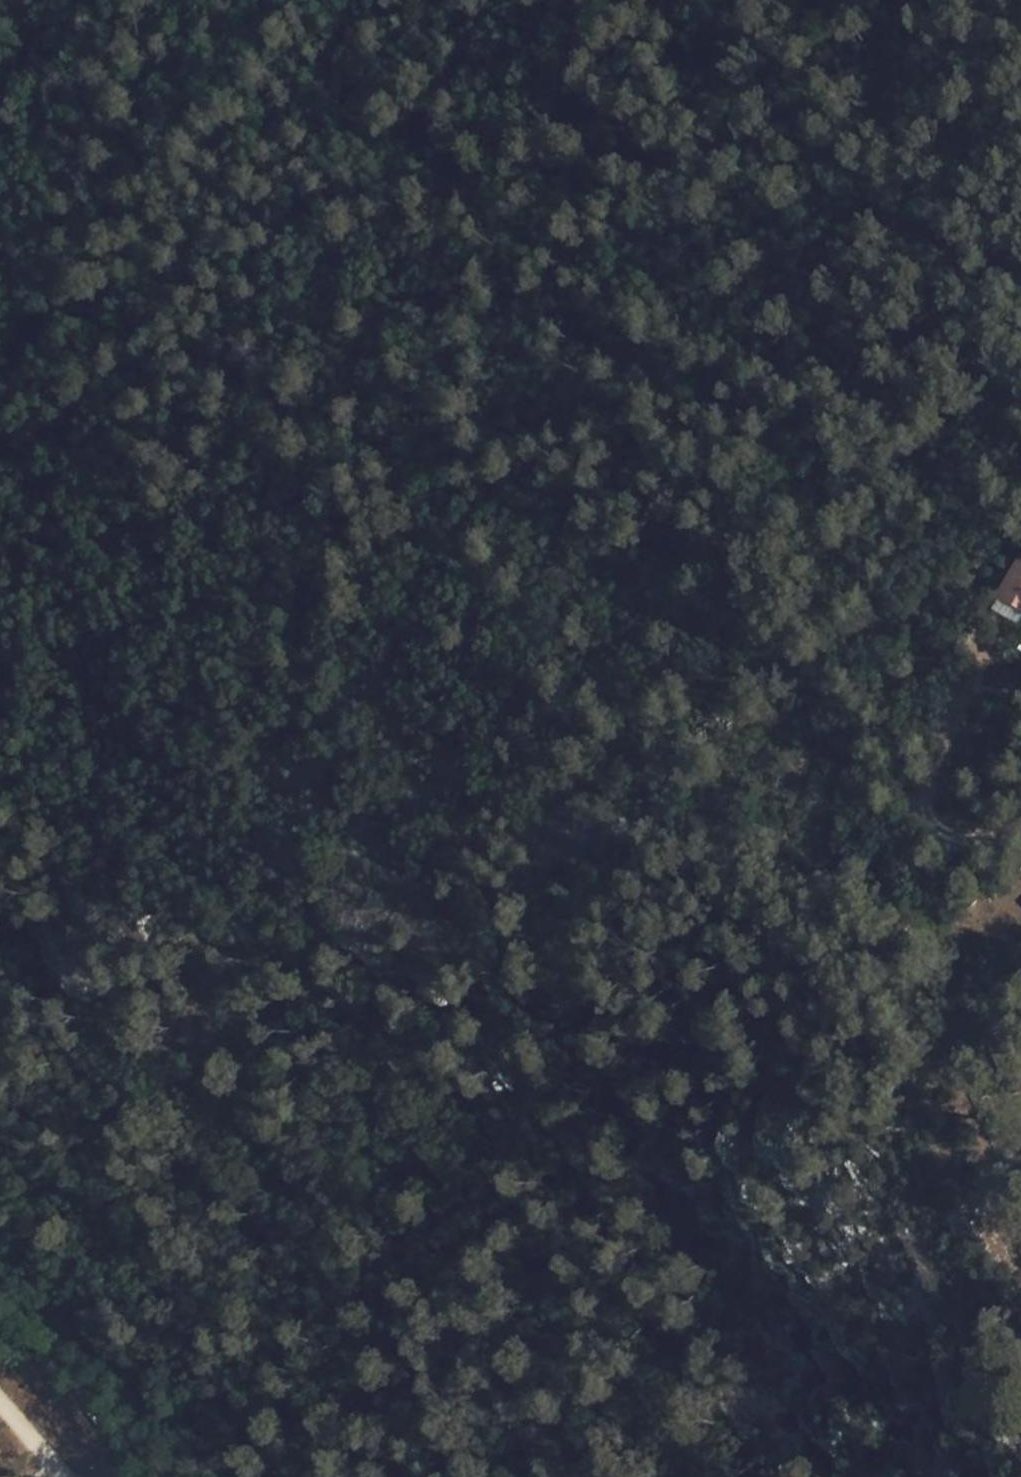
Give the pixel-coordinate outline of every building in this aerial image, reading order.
[(1020,557),(995,597),(1020,614),(1020,558),(1020,557)]
